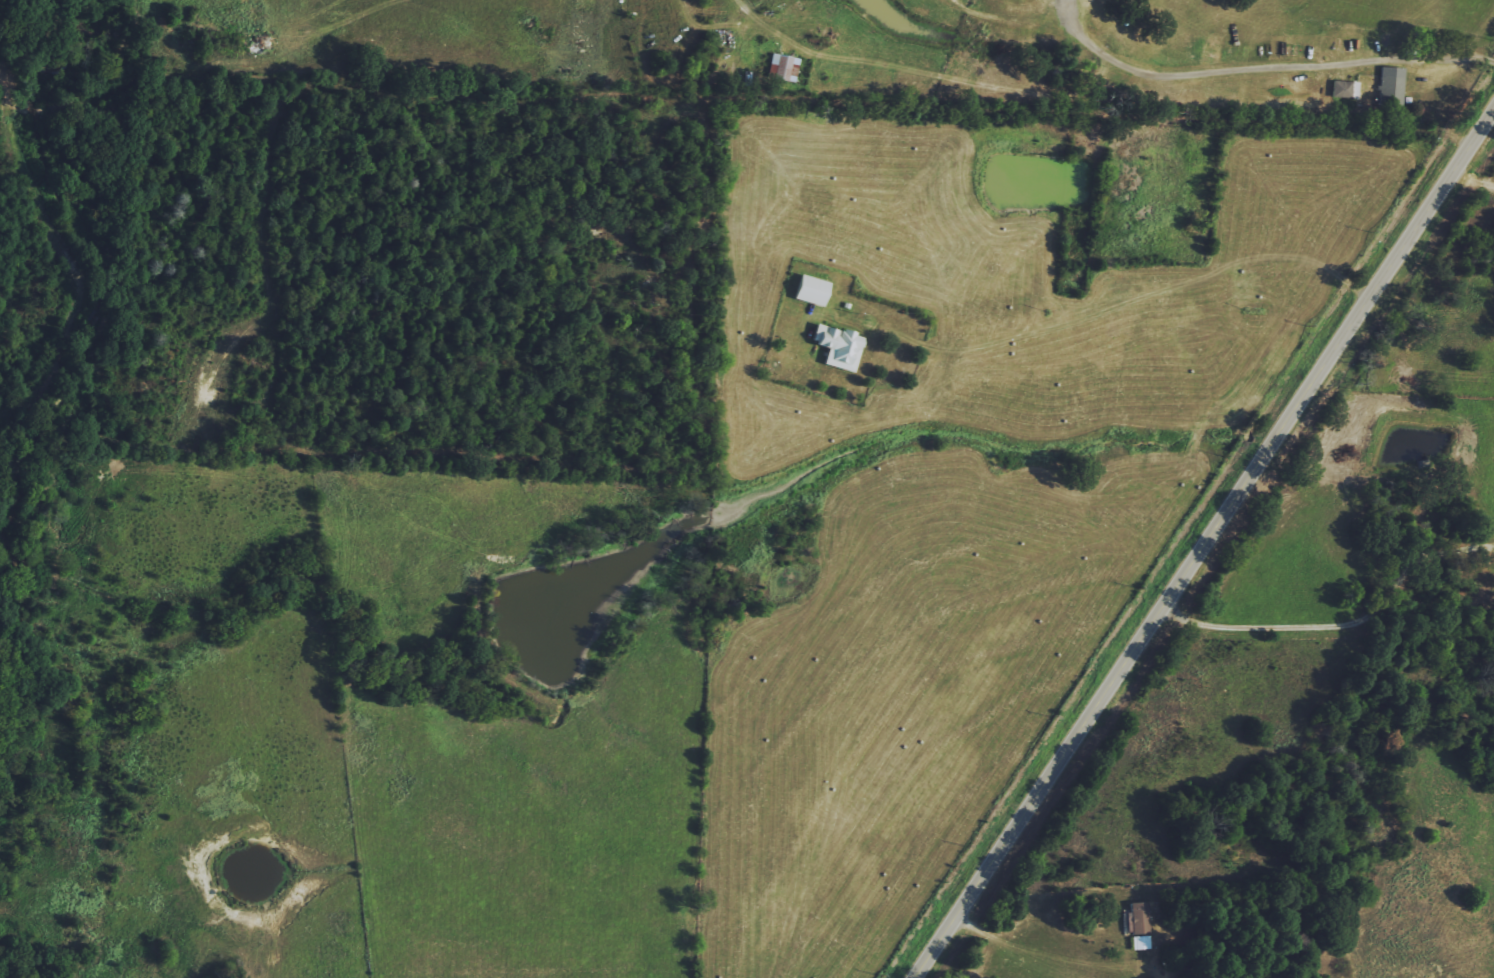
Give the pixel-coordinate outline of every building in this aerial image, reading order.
[(766,78),(794,82),(798,57),(770,53),(766,78)] [(1402,108),(1403,68),(1381,67),(1380,108),(1402,108)] [(1330,97),(1358,98),(1358,82),(1330,81),(1330,97)] [(820,307),(827,283),(798,274),(791,298),(820,307)] [(821,365),(852,373),(861,336),(814,324),(809,343),(826,347),(821,365)] [(1149,949),(1147,901),(1129,902),(1130,935),(1132,935),(1132,950),(1149,949)]
